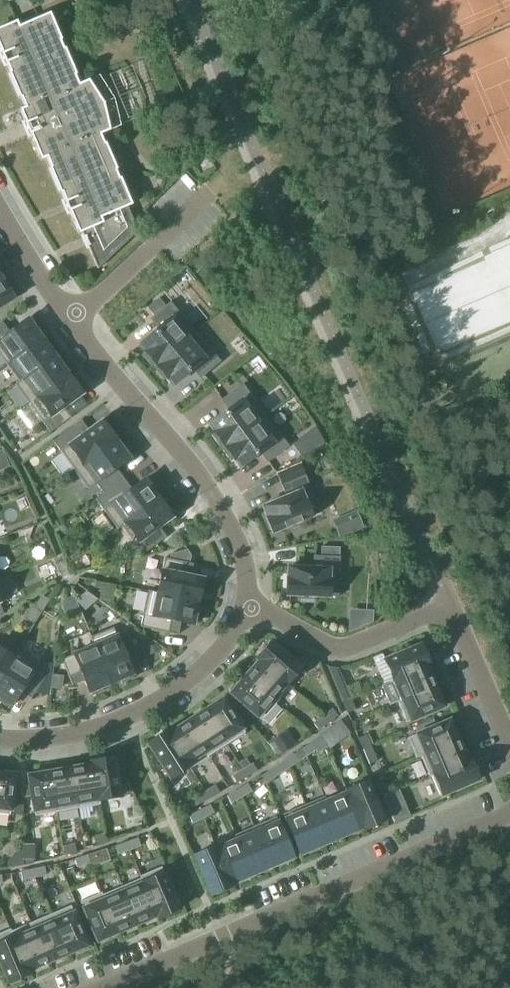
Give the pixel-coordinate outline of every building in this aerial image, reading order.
[(0,27),(0,57),(3,64),(4,63),(7,71),(6,72),(18,99),(19,98),(23,107),(17,109),(23,123),(22,123),(27,134),(28,134),(39,160),(44,157),(48,166),(47,167),(58,194),(59,193),(63,201),(62,202),(66,212),(67,212),(77,234),(80,232),(91,259),(95,266),(96,269),(134,232),(124,207),(128,205),(117,178),(116,179),(113,170),(114,170),(103,143),(101,144),(98,135),(115,128),(109,101),(109,100),(108,100),(93,77),(77,84),(73,75),(74,75),(63,48),(61,48),(58,40),(59,40),(48,13),(17,26),(15,21),(0,27)] [(13,299),(7,289),(10,287),(4,276),(0,278),(0,279),(0,307),(13,299)] [(157,327),(138,344),(145,352),(144,353),(142,354),(153,366),(194,331),(169,301),(164,305),(158,299),(147,308),(153,315),(149,317),(157,327)] [(0,338),(0,356),(5,363),(39,338),(44,335),(36,325),(32,328),(25,319),(0,338)] [(194,331),(153,366),(163,379),(164,377),(165,377),(172,385),(192,368),(200,378),(220,362),(212,352),(194,331)] [(39,338),(5,363),(19,382),(53,357),(39,338)] [(19,382),(15,385),(29,404),(67,376),(53,357),(19,382)] [(67,376),(29,404),(43,423),(50,432),(70,418),(63,408),(81,395),(79,393),(83,390),(75,380),(72,383),(67,376)] [(228,409),(207,424),(214,433),(213,434),(212,435),(221,448),(265,415),(241,383),(221,399),(228,409)] [(265,415),(221,448),(231,461),(232,459),(233,459),(239,467),(260,452),(268,462),(288,447),(281,437),(265,415)] [(81,420),(52,441),(74,470),(102,449),(115,440),(100,419),(87,429),(81,420)] [(292,444),(302,457),(326,443),(316,426),(292,444)] [(102,449),(74,470),(88,489),(95,484),(103,494),(124,479),(116,469),(129,459),(128,458),(131,455),(124,445),(121,448),(115,440),(102,449)] [(286,497),(262,507),(273,533),(285,527),(287,531),(301,524),(300,521),(321,513),(305,475),(301,465),(276,475),(281,485),(286,497)] [(99,497),(95,500),(117,529),(121,526),(158,500),(151,490),(155,487),(147,477),(143,480),(142,478),(130,487),(124,479),(103,494),(99,497)] [(158,500),(121,526),(134,545),(138,542),(145,552),(166,537),(159,527),(171,518),(158,500)] [(365,528),(357,510),(344,515),(352,533),(365,528)] [(286,568),(286,596),(299,596),(299,599),(315,600),(315,596),(337,597),(339,556),(339,551),(320,550),(319,556),(312,556),(312,568),(286,568)] [(164,558),(157,594),(197,602),(202,577),(189,574),(191,564),(189,564),(168,559),(164,558)] [(102,583),(101,589),(115,592),(116,586),(102,583)] [(147,592),(140,627),(178,635),(180,623),(192,625),(193,624),(197,624),(199,612),(195,611),(197,602),(157,594),(147,592)] [(42,597),(36,607),(43,611),(49,602),(42,597)] [(112,627),(90,636),(94,645),(110,684),(119,680),(121,684),(133,680),(131,675),(132,675),(126,660),(137,655),(127,631),(116,636),(112,627)] [(258,660),(260,661),(286,684),(301,667),(273,642),(258,660)] [(17,655),(0,644),(0,683),(17,655)] [(384,660),(394,681),(427,667),(429,666),(425,656),(428,654),(424,645),(421,646),(420,644),(384,660)] [(94,645),(61,658),(71,683),(82,678),(88,693),(89,693),(91,697),(103,692),(101,688),(110,684),(94,645)] [(158,645),(146,650),(148,655),(161,650),(158,645)] [(0,683),(0,697),(2,698),(0,701),(0,702),(10,708),(12,705),(13,705),(21,692),(31,698),(44,677),(34,670),(39,662),(20,651),(17,655),(0,683)] [(246,678),(275,703),(290,687),(286,684),(260,661),(253,669),(246,678)] [(427,667),(394,681),(389,683),(398,703),(436,687),(427,667)] [(53,674),(51,688),(62,689),(64,675),(53,674)] [(231,692),(230,693),(261,720),(275,703),(246,678),(239,685),(237,683),(229,691),(231,692)] [(436,687),(398,703),(406,723),(444,707),(436,687)] [(205,710),(227,745),(245,733),(240,724),(243,722),(237,713),(234,715),(223,698),(205,710)] [(342,702),(347,713),(354,709),(350,698),(342,702)] [(323,716),(328,723),(338,716),(333,709),(323,716)] [(208,756),(227,745),(205,710),(186,722),(208,756)] [(318,730),(328,723),(323,716),(313,723),(318,730)] [(450,720),(408,737),(417,758),(421,756),(458,740),(450,720)] [(169,733),(189,765),(191,768),(208,756),(186,722),(169,733)] [(320,736),(325,743),(335,736),(330,729),(320,736)] [(189,765),(169,733),(167,731),(147,744),(170,778),(188,767),(189,765)] [(271,744),(280,756),(295,745),(287,733),(271,744)] [(365,735),(358,738),(363,750),(370,746),(370,745),(373,744),(369,734),(366,736),(365,735)] [(311,743),(315,750),(325,743),(320,736),(311,743)] [(458,740),(421,756),(429,776),(431,775),(467,760),(458,740)] [(363,750),(369,764),(377,761),(370,746),(363,750)] [(284,761),(289,768),(299,761),(294,754),(284,761)] [(118,780),(114,758),(92,762),(99,800),(133,794),(126,779),(118,780)] [(467,760),(431,775),(440,796),(478,780),(469,759),(467,760)] [(274,767),(279,774),(289,768),(284,761),(274,767)] [(91,764),(71,768),(78,808),(100,805),(99,800),(92,762),(91,762),(91,764)] [(242,770),(247,777),(257,771),(253,764),(242,770)] [(71,768),(49,772),(56,812),(78,808),(71,768)] [(236,783),(247,777),(242,770),(232,776),(236,783)] [(0,772),(0,814),(10,815),(15,774),(0,772)] [(49,772),(27,775),(34,816),(56,812),(49,772)] [(362,828),(363,830),(385,821),(367,781),(346,790),(347,792),(346,793),(362,828)] [(383,797),(390,793),(386,782),(378,785),(383,797)] [(237,790),(241,797),(252,791),(248,784),(237,790)] [(205,791),(209,798),(219,793),(215,786),(205,791)] [(227,796),(231,803),(241,797),(237,790),(227,796)] [(198,804),(209,798),(205,791),(194,797),(198,804)] [(327,801),(342,837),(362,828),(346,793),(327,801)] [(390,793),(383,797),(388,808),(395,805),(390,793)] [(305,805),(320,840),(322,845),(342,837),(327,801),(326,801),(324,797),(305,805)] [(200,811),(203,818),(214,812),(210,805),(200,811)] [(283,815),(300,855),(322,845),(320,840),(305,805),(283,815)] [(189,816),(193,823),(203,818),(200,811),(189,816)] [(254,827),(271,867),(293,858),(276,817),(254,827)] [(236,840),(251,875),(271,867),(254,827),(235,835),(236,840)] [(93,839),(95,846),(107,842),(104,835),(93,839)] [(127,842),(130,850),(141,846),(138,838),(127,842)] [(216,848),(232,884),(251,875),(236,840),(216,848)] [(118,854),(130,850),(127,842),(115,846),(118,854)] [(33,844),(22,845),(23,860),(34,859),(33,844)] [(74,844),(72,845),(62,847),(65,855),(76,852),(74,844)] [(193,856),(210,896),(232,886),(231,884),(232,884),(216,848),(215,846),(193,856)] [(94,853),(98,865),(110,860),(105,849),(94,853)] [(86,856),(77,859),(75,859),(77,867),(88,864),(86,856)] [(44,867),(33,869),(34,878),(46,875),(44,867)] [(161,867),(141,876),(142,878),(158,916),(159,918),(179,909),(161,867)] [(33,869),(21,872),(23,880),(34,878),(33,869)] [(158,916),(142,878),(121,887),(137,924),(158,916)] [(102,895),(118,933),(137,924),(121,887),(103,895),(102,895)] [(101,893),(80,902),(97,942),(118,933),(102,895),(101,893)] [(71,906),(50,914),(67,954),(77,950),(78,954),(88,949),(86,946),(88,945),(71,906)] [(50,914),(31,923),(48,963),(67,954),(50,914)] [(11,931),(28,971),(48,963),(31,923),(11,931)] [(0,933),(0,964),(8,982),(9,982),(11,985),(21,981),(19,978),(29,974),(28,971),(11,931),(10,929),(0,933)]
